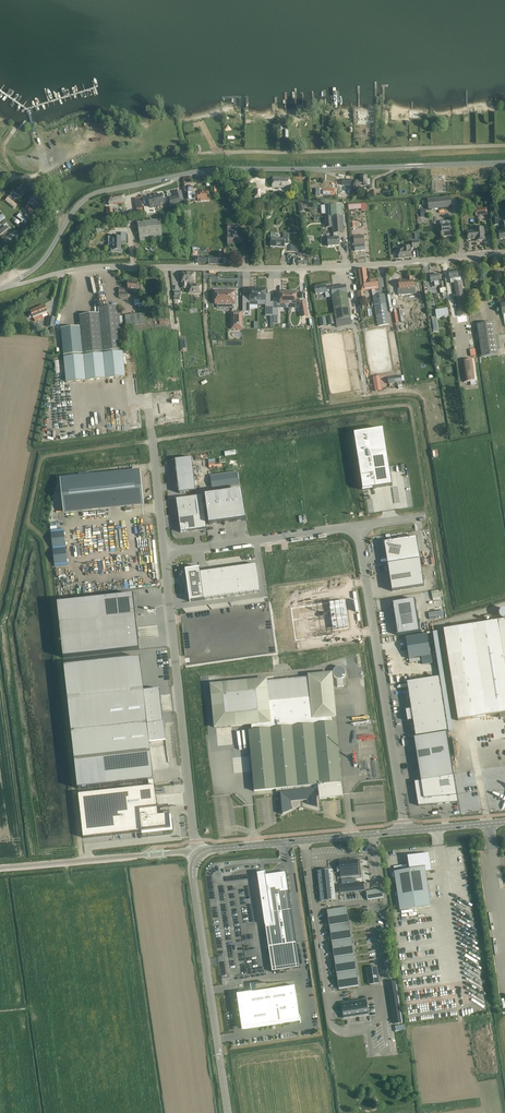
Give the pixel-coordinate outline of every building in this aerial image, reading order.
[(354,181),(354,188),(361,188),(361,186),(367,186),(367,185),(370,185),(370,179),(367,179),(367,175),(360,175),(360,181),(354,181)] [(273,186),(290,186),(290,177),(273,177),(273,186)] [(339,186),(339,196),(351,196),(351,186),(339,186)] [(176,197),(170,199),(171,205),(183,201),(181,191),(175,193),(176,197)] [(109,205),(125,203),(124,193),(108,196),(109,205)] [(198,201),(209,200),(209,198),(209,193),(200,193),(201,194),(198,195),(198,201)] [(32,198),(41,207),(45,203),(35,194),(32,198)] [(162,195),(149,198),(151,207),(164,203),(162,195)] [(15,209),(19,204),(8,197),(5,201),(15,209)] [(428,205),(428,210),(451,208),(451,202),(450,197),(427,199),(428,205)] [(304,207),(312,207),(312,203),(303,204),(299,204),(299,209),(300,209),(300,212),(304,211),(304,207)] [(27,205),(25,208),(30,212),(28,214),(31,216),(34,211),(27,205)] [(342,205),(330,205),(331,217),(326,217),(326,228),(332,227),(333,233),(334,237),(328,238),(328,246),(339,246),(338,237),(338,233),(344,233),(342,205)] [(486,208),(475,209),(476,216),(487,215),(486,208)] [(19,214),(16,217),(25,224),(28,221),(19,214)] [(138,223),(140,242),(163,239),(161,220),(138,223)] [(8,229),(6,226),(0,230),(0,235),(8,229)] [(238,232),(239,232),(239,226),(228,226),(228,232),(233,232),(233,236),(228,236),(228,244),(243,244),(243,236),(238,236),(238,232)] [(441,232),(441,237),(452,236),(452,231),(451,226),(440,227),(441,232)] [(485,240),(484,235),(484,227),(475,228),(475,231),(467,232),(468,240),(476,239),(476,241),(485,240)] [(15,232),(6,240),(9,243),(18,235),(15,232)] [(122,251),(122,242),(126,242),(126,233),(121,233),(121,237),(108,237),(108,246),(111,246),(111,252),(118,252),(118,251),(122,251)] [(271,238),(271,241),(271,246),(284,247),(284,244),(288,244),(288,234),(283,233),(283,238),(271,238)] [(354,236),(354,242),(352,242),(353,246),(354,246),(355,251),(365,250),(364,241),(364,235),(354,236)] [(418,239),(409,240),(409,245),(412,244),(412,248),(419,247),(419,241),(418,241),(418,239)] [(399,258),(411,258),(410,246),(402,247),(402,250),(398,250),(399,258)] [(308,265),(308,260),(298,260),(298,257),(294,257),(294,260),(291,260),(291,266),(296,266),(296,265),(298,264),(298,266),(308,265)] [(378,288),(377,279),(367,280),(366,269),(358,270),(359,276),(361,291),(378,288)] [(459,316),(466,315),(460,277),(458,278),(457,271),(449,272),(450,279),(451,283),(454,283),(459,316)] [(194,273),(182,273),(182,282),(183,282),(183,286),(183,287),(184,288),(185,288),(186,288),(186,287),(187,286),(187,282),(190,282),(190,292),(200,292),(201,286),(194,286),(194,282),(194,273)] [(438,274),(430,275),(431,282),(434,282),(435,286),(439,285),(440,289),(444,288),(443,281),(439,282),(439,281),(438,274)] [(399,289),(398,289),(398,295),(416,294),(416,288),(413,288),(412,280),(412,277),(407,278),(408,280),(399,281),(399,289)] [(119,298),(125,298),(128,298),(128,293),(128,291),(129,291),(134,291),(134,292),(142,292),(142,286),(138,286),(138,282),(128,282),(128,288),(119,288),(119,298)] [(351,317),(347,291),(346,286),(326,289),(325,286),(315,287),(316,294),(325,293),(326,298),(332,297),(336,320),(351,317)] [(250,297),(243,297),(243,310),(250,310),(250,305),(255,305),(258,305),(258,289),(250,289),(250,297)] [(216,292),(216,305),(235,304),(236,292),(216,292)] [(288,293),(280,293),(280,303),(286,303),(286,308),(288,308),(288,293)] [(378,326),(389,324),(385,294),(373,296),(378,326)] [(48,312),(47,310),(45,305),(31,311),(34,319),(34,318),(35,321),(42,318),(41,315),(48,312)] [(404,305),(396,307),(399,324),(407,322),(407,319),(405,306),(404,305)] [(118,306),(99,308),(99,313),(103,352),(123,350),(118,306)] [(448,308),(435,310),(436,318),(443,317),(443,318),(445,318),(445,317),(449,316),(448,308)] [(242,312),(231,312),(231,329),(242,329),(242,312)] [(80,315),(81,326),(83,354),(103,352),(99,313),(80,315)] [(142,313),(125,315),(126,326),(144,324),(142,313)] [(468,325),(466,315),(459,316),(460,318),(458,319),(459,327),(468,325)] [(49,316),(47,327),(54,328),(56,318),(49,316)] [(478,325),(483,357),(499,354),(497,344),(500,344),(499,335),(496,336),(494,322),(478,325)] [(81,326),(61,328),(64,355),(83,354),(81,326)] [(123,351),(64,357),(66,382),(125,377),(123,351)] [(461,361),(464,382),(477,380),(474,359),(461,361)] [(388,384),(402,382),(401,375),(387,378),(388,384)] [(379,376),(373,377),(375,391),(382,390),(379,376)] [(97,430),(97,415),(91,416),(91,411),(84,411),(85,422),(81,422),(82,429),(93,428),(94,430),(97,430)] [(383,429),(354,434),(362,488),(363,487),(363,490),(392,486),(383,429)] [(58,441),(60,431),(56,430),(56,434),(52,433),(51,440),(58,441)] [(192,458),(175,460),(179,493),(196,491),(192,458)] [(123,473),(62,479),(65,512),(126,506),(143,504),(139,471),(123,473)] [(212,489),(213,489),(239,485),(238,472),(211,476),(210,476),(212,489)] [(242,490),(205,496),(209,525),(246,520),(242,490)] [(189,498),(176,500),(179,519),(181,533),(207,529),(205,516),(202,496),(189,498)] [(154,531),(144,532),(145,543),(153,542),(153,545),(150,545),(151,550),(156,549),(154,531)] [(417,538),(385,542),(388,564),(392,591),(424,586),(420,560),(417,538)] [(148,578),(162,577),(161,564),(148,564),(148,572),(148,578)] [(257,566),(250,567),(252,580),(259,580),(257,566)] [(250,567),(243,568),(245,581),(252,580),(250,567)] [(243,568),(236,569),(238,582),(245,581),(243,568)] [(200,569),(186,571),(191,602),(204,600),(202,587),(201,573),(200,569)] [(229,569),(222,570),(224,584),(231,583),(229,569)] [(236,569),(229,569),(231,583),(238,582),(236,569)] [(222,570),(215,571),(216,585),(224,584),(222,570)] [(215,571),(208,572),(209,586),(216,585),(215,571)] [(208,572),(201,573),(202,587),(209,586),(208,572)] [(252,580),(245,581),(246,595),(253,594),(252,580)] [(259,580),(252,580),(253,594),(260,593),(259,580)] [(245,581),(238,582),(239,596),(246,595),(245,581)] [(238,582),(231,583),(232,597),(239,596),(238,582)] [(231,583),(224,584),(225,598),(232,597),(231,583)] [(224,584),(216,585),(218,598),(225,598),(224,584)] [(216,585),(209,586),(211,599),(218,598),(216,585)] [(209,586),(202,587),(204,600),(211,599),(209,586)] [(134,595),(58,603),(63,658),(140,650),(134,595)] [(415,599),(393,603),(398,635),(420,631),(415,599)] [(349,602),(295,610),(300,642),(337,637),(336,632),(349,630),(352,630),(349,602)] [(458,721),(504,713),(504,620),(444,630),(458,721)] [(427,634),(405,637),(409,659),(430,656),(427,634)] [(140,658),(64,666),(72,733),(78,789),(154,780),(152,761),(149,741),(166,739),(164,722),(160,689),(144,691),(140,658)] [(336,679),(337,679),(337,686),(344,686),(343,678),(344,678),(344,677),(345,677),(345,676),(346,675),(346,674),(346,673),(346,672),(345,671),(345,670),(345,669),(344,669),(344,668),(343,668),(342,667),(341,667),(340,667),(339,667),(338,667),(337,667),(336,668),(335,668),(335,669),(334,669),(334,670),(334,671),(333,671),(333,672),(333,673),(333,674),(333,675),(334,676),(334,677),(335,677),(335,678),(336,678),(336,679)] [(266,680),(212,685),(216,728),(251,724),(252,731),(249,731),(254,786),(254,791),(276,789),(276,792),(279,792),(278,789),(282,789),(282,792),(281,792),(283,814),(292,809),(292,802),(307,800),(307,804),(318,807),(316,789),(320,789),(320,795),(333,795),(343,797),(342,783),(341,778),(336,723),(333,723),(332,716),(335,716),(331,674),(309,676),(309,677),(266,681),(266,680)] [(411,709),(406,710),(408,721),(413,720),(416,736),(448,731),(439,677),(407,683),(411,709)] [(415,782),(418,806),(458,802),(447,732),(414,738),(421,781),(415,782)] [(155,786),(79,794),(83,838),(170,828),(169,814),(158,816),(157,808),(156,796),(155,786)] [(410,869),(394,872),(400,911),(431,906),(426,871),(432,870),(429,853),(408,856),(410,869)] [(340,867),(337,867),(337,872),(340,872),(341,878),(359,876),(359,870),(358,865),(358,860),(348,861),(339,862),(340,867)] [(321,901),(336,900),(333,870),(317,871),(321,901)] [(266,875),(258,876),(272,972),(300,968),(286,872),(266,875)] [(364,882),(339,885),(340,894),(365,891),(364,882)] [(382,888),(366,891),(368,900),(383,898),(382,888)] [(346,907),(327,910),(339,989),(358,986),(346,907)] [(377,967),(366,968),(369,985),(380,983),(377,967)] [(252,993),(240,995),(245,1028),(273,1024),(273,1023),(281,1022),(281,1024),(282,1024),(282,1023),(300,1020),(300,1022),(301,1022),(300,1016),(295,986),(268,990),(268,989),(267,985),(267,984),(268,983),(255,985),(256,985),(257,992),(255,992),(252,993),(252,992),(252,993)] [(366,1000),(342,1004),(344,1018),(368,1014),(366,1000)]
